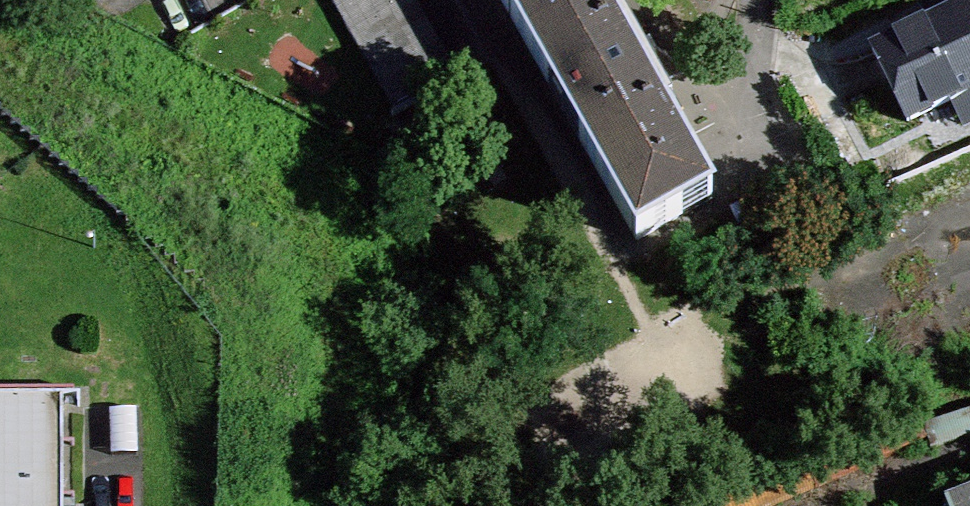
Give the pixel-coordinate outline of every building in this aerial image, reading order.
[(352,32),(407,2),(406,0),(348,0),(337,6),(352,32)] [(512,16),(540,0),(503,0),(512,16)] [(655,83),(635,48),(620,21),(613,26),(598,0),(540,0),(512,16),(637,238),(710,198),(662,113),(670,109),(655,83)] [(920,29),(952,13),(946,0),(925,0),(922,2),(910,7),(920,29)] [(352,32),(367,58),(421,27),(407,2),(352,32)] [(920,29),(874,51),(908,121),(969,90),(969,4),(952,13),(920,29)] [(421,27),(367,58),(382,84),(436,54),(421,27)] [(635,48),(655,83),(676,72),(664,60),(654,51),(656,50),(649,39),(647,40),(647,41),(635,48)] [(436,54),(382,84),(397,111),(392,114),(393,116),(461,77),(460,75),(451,80),(436,54)] [(0,400),(0,505),(62,505),(63,400),(0,400)] [(947,505),(969,505),(969,497),(947,505)]
